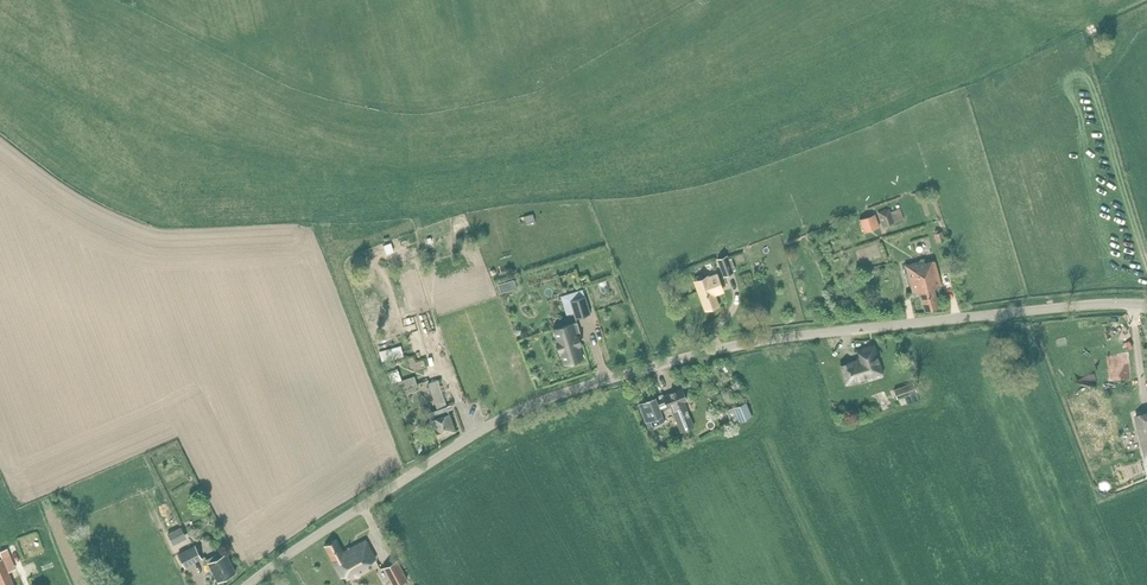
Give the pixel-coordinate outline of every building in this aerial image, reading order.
[(900,208),(891,212),(889,207),(878,212),(883,226),(894,222),(904,218),(900,208)] [(864,233),(879,227),(875,215),(859,220),(864,233)] [(937,242),(944,240),(942,231),(934,233),(937,242)] [(391,243),(383,245),(386,254),(394,252),(391,243)] [(717,259),(723,277),(734,273),(733,271),(736,270),(732,258),(729,259),(727,255),(717,259)] [(934,288),(941,286),(934,260),(925,263),(925,260),(906,265),(913,293),(920,291),(926,311),(940,308),(934,288)] [(693,281),(705,311),(720,305),(716,295),(725,292),(717,272),(708,276),(708,275),(693,281)] [(503,282),(497,284),(500,293),(505,291),(503,282)] [(576,318),(590,314),(583,289),(568,294),(576,318)] [(578,336),(581,335),(577,322),(554,329),(558,342),(557,343),(560,350),(561,350),(565,363),(583,358),(579,344),(580,344),(578,336)] [(591,368),(600,365),(592,337),(583,340),(591,368)] [(400,345),(379,351),(382,362),(403,356),(400,345)] [(846,384),(883,373),(874,345),(858,349),(861,359),(841,365),(846,384)] [(396,389),(411,383),(408,375),(393,381),(396,389)] [(438,438),(456,431),(449,413),(437,380),(429,383),(438,409),(429,413),(431,420),(436,431),(438,438)] [(915,383),(894,390),(897,398),(918,391),(915,383)] [(684,402),(687,401),(682,388),(664,396),(663,393),(638,403),(647,427),(665,421),(661,411),(669,408),(670,411),(672,410),(680,431),(681,431),(681,432),(686,430),(689,429),(694,427),(693,426),(694,425),(684,402)] [(741,422),(753,417),(746,402),(734,407),(741,422)] [(1146,457),(1146,413),(1136,416),(1146,457)] [(167,534),(172,543),(186,536),(181,526),(167,534)] [(341,578),(375,559),(365,540),(342,553),(336,540),(324,546),(341,578)] [(185,567),(202,558),(195,545),(179,554),(185,567)] [(16,569),(10,555),(8,550),(0,553),(2,558),(0,559),(0,584),(14,584),(8,572),(16,569)] [(218,581),(236,572),(227,554),(219,558),(217,554),(206,559),(218,581)] [(383,568),(392,584),(397,584),(407,580),(396,560),(383,568)]
